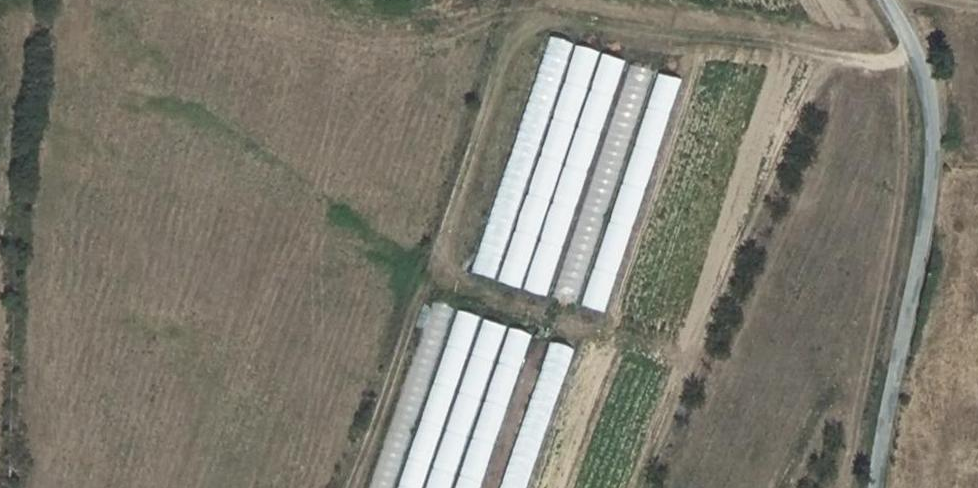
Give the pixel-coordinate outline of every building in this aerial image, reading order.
[(573,44),(551,36),(472,271),(494,279),(573,44)] [(599,52),(578,45),(499,280),(520,288),(599,52)] [(625,61),(603,54),(524,289),(546,296),(625,61)] [(654,72),(632,65),(554,295),(576,302),(654,72)] [(682,81),(660,74),(583,303),(605,311),(682,81)] [(368,487),(388,487),(452,310),(434,304),(368,487)] [(480,318),(459,310),(397,487),(421,487),(480,318)] [(507,327),(484,319),(425,487),(451,487),(507,327)] [(456,487),(477,487),(530,336),(510,329),(456,487)] [(573,351),(551,343),(500,487),(526,487),(573,351)]
